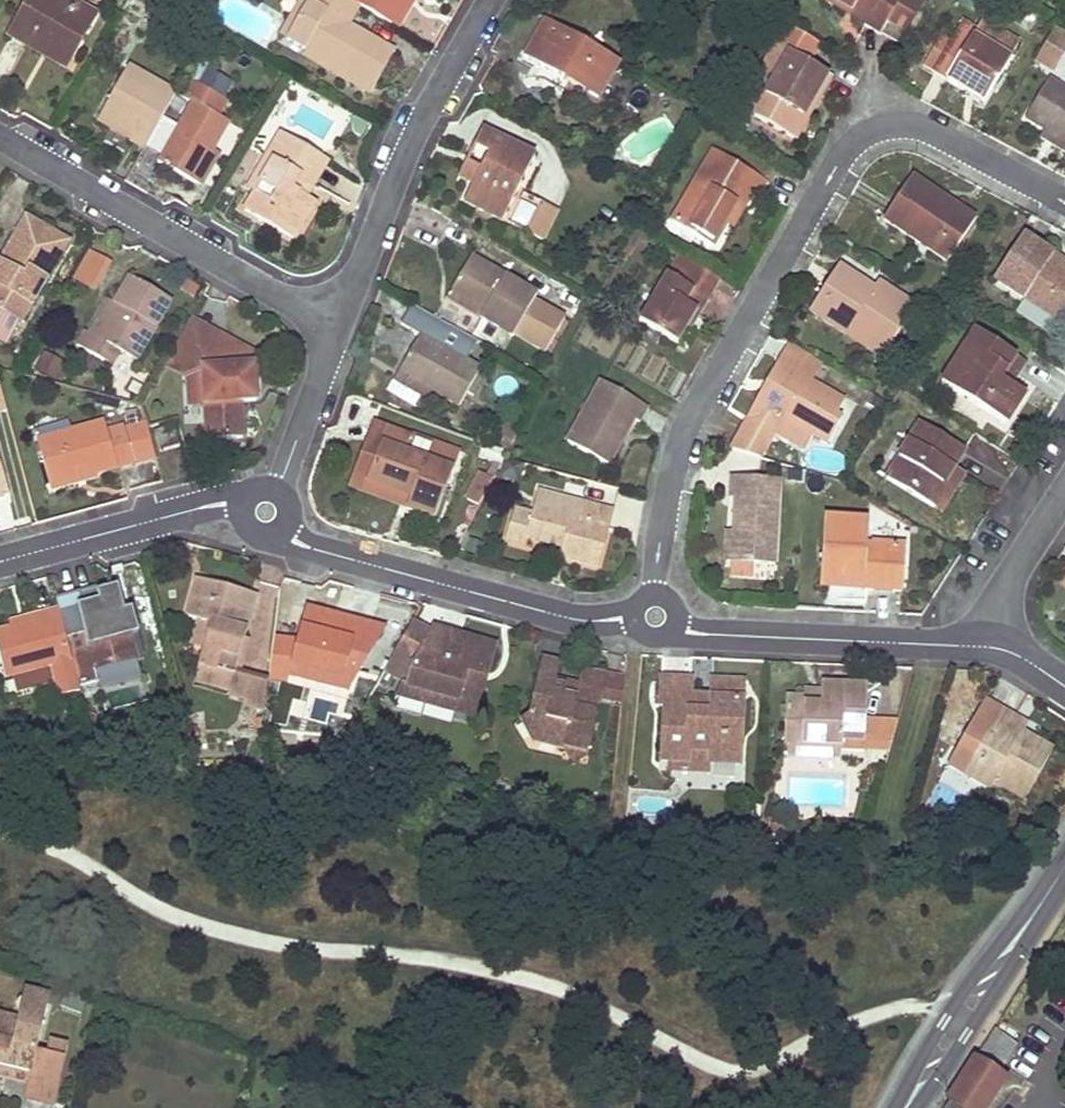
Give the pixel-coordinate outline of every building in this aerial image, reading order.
[(51,48),(70,59),(94,15),(67,0),(29,0),(9,36),(28,46),(32,38),(51,48)] [(281,35),(288,39),(309,2),(306,0),(301,0),(281,35)] [(359,5),(350,0),(306,0),(309,2),(288,39),(306,50),(373,87),(383,69),(390,57),(393,51),(348,24),(359,5)] [(350,0),(359,5),(391,24),(405,0),(350,0)] [(391,24),(398,27),(413,0),(405,0),(391,24)] [(872,30),(879,34),(885,23),(898,0),(823,0),(843,12),(845,8),(866,21),(864,25),(872,30)] [(923,0),(898,0),(885,23),(904,33),(923,0)] [(619,61),(582,40),(546,20),(524,57),(541,67),(596,99),(619,61)] [(972,36),(1006,57),(1016,41),(981,20),(972,36)] [(786,27),(776,45),(807,63),(817,44),(786,27)] [(1051,67),(1064,43),(1064,33),(1052,27),(1034,58),(1051,67)] [(1009,58),(1008,57),(1006,57),(972,36),(965,47),(941,33),(923,65),(965,91),(969,83),(988,95),(1009,58)] [(51,48),(32,38),(28,46),(65,67),(70,59),(51,48)] [(821,92),(825,84),(830,76),(807,63),(776,45),(762,69),(776,77),(753,116),(794,140),(807,117),(802,114),(817,90),(821,92)] [(373,87),(306,50),(303,56),(370,94),(373,87)] [(101,116),(118,126),(128,132),(134,135),(131,142),(144,149),(145,147),(162,118),(176,94),(129,67),(101,116)] [(739,109),(753,116),(776,77),(762,69),(739,109)] [(161,156),(158,163),(186,178),(195,184),(197,179),(210,157),(212,152),(229,123),(218,116),(225,101),(221,99),(230,84),(207,71),(198,85),(185,77),(176,94),(191,103),(178,127),(162,118),(145,147),(161,156)] [(1048,79),(1025,117),(1046,130),(1064,141),(1064,89),(1048,79)] [(984,102),(988,95),(969,83),(965,91),(984,102)] [(817,90),(802,114),(807,117),(821,92),(817,90)] [(474,182),(469,191),(464,201),(503,219),(533,157),(480,130),(472,146),(475,147),(488,153),(474,182)] [(1046,130),(1042,137),(1064,150),(1064,141),(1046,130)] [(313,204),(309,201),(304,198),(291,190),(298,178),(303,181),(318,157),(279,134),(273,145),(279,149),(255,190),(244,209),(293,238),(313,204)] [(249,187),(255,190),(279,149),(273,145),(249,187)] [(474,182),(488,153),(475,147),(469,159),(460,176),(474,182)] [(743,189),(747,191),(751,194),(756,197),(765,182),(714,151),(671,222),(709,245),(724,221),(743,189)] [(210,157),(197,179),(202,182),(217,156),(212,152),(210,157)] [(326,162),(318,157),(303,181),(298,178),(291,190),(304,198),(309,190),(326,162)] [(959,208),(955,213),(933,197),(936,193),(912,177),(883,219),(946,262),(975,219),(959,208)] [(743,189),(724,221),(732,226),(751,194),(747,191),(743,189)] [(523,191),(507,222),(527,231),(542,201),(523,191)] [(959,208),(936,193),(933,197),(955,213),(959,208)] [(542,201),(527,231),(542,239),(557,208),(542,201)] [(0,273),(0,310),(21,323),(67,243),(25,218),(19,228),(0,261),(0,268),(2,269),(0,273)] [(1049,261),(1052,256),(1024,235),(994,279),(1059,323),(1064,314),(1064,272),(1049,261)] [(95,292),(111,261),(87,248),(71,279),(95,292)] [(698,315),(718,280),(678,255),(639,321),(676,343),(694,312),(698,315)] [(454,284),(451,290),(484,310),(479,316),(512,336),(512,334),(544,353),(563,320),(533,302),(536,296),(470,257),(454,284)] [(838,267),(810,311),(845,334),(851,325),(886,349),(914,307),(877,283),(872,290),(869,296),(857,287),(860,282),(838,267)] [(85,329),(76,345),(111,365),(120,350),(136,360),(170,300),(139,282),(131,277),(114,305),(96,336),(89,331),(85,329)] [(872,290),(860,282),(857,287),(869,296),(872,290)] [(484,310),(451,290),(446,297),(479,316),(484,310)] [(96,336),(114,305),(107,300),(89,331),(96,336)] [(432,392),(445,399),(458,407),(479,369),(464,361),(440,346),(451,327),(412,304),(400,324),(419,335),(402,365),(398,372),(400,373),(432,392)] [(845,334),(881,357),(886,349),(851,325),(845,334)] [(476,341),(451,327),(440,346),(464,361),(476,341)] [(1009,385),(1000,379),(1015,356),(975,330),(941,382),(1005,424),(1024,395),(1009,385)] [(205,397),(207,439),(242,437),(240,401),(255,400),(253,354),(226,339),(208,340),(202,350),(203,369),(205,397)] [(1015,356),(1000,379),(1009,385),(1024,362),(1015,356)] [(836,415),(844,403),(779,364),(769,381),(774,384),(761,407),(757,404),(731,449),(761,457),(775,434),(803,450),(811,435),(827,444),(841,419),(836,415)] [(205,397),(203,369),(191,369),(193,398),(205,397)] [(432,392),(400,373),(387,394),(419,413),(432,392)] [(769,381),(757,404),(761,407),(774,384),(769,381)] [(639,422),(647,408),(602,382),(567,441),(606,464),(633,418),(639,422)] [(38,441),(49,485),(102,470),(155,456),(146,421),(107,432),(104,423),(38,441)] [(488,443),(509,451),(520,430),(497,422),(488,443)] [(942,483),(952,467),(963,450),(920,423),(886,477),(934,508),(948,487),(942,483)] [(406,507),(435,518),(458,453),(410,435),(409,438),(374,424),(368,440),(379,445),(366,481),(403,496),(405,492),(411,494),(406,507)] [(160,449),(169,446),(179,444),(173,425),(155,430),(160,449)] [(379,445),(368,440),(350,486),(406,507),(411,494),(405,492),(403,496),(366,481),(379,445)] [(484,442),(478,457),(501,465),(504,460),(509,451),(488,443),(484,442)] [(948,487),(934,508),(938,511),(962,474),(952,467),(942,483),(948,487)] [(468,498),(480,505),(492,481),(481,475),(468,498)] [(731,476),(730,498),(735,498),(733,532),(731,562),(774,565),(779,479),(731,476)] [(582,503),(538,492),(533,509),(577,520),(582,503)] [(505,538),(525,544),(528,538),(561,547),(559,557),(597,567),(612,511),(582,503),(577,520),(533,509),(531,515),(513,511),(505,538)] [(868,522),(865,521),(863,520),(824,517),(822,563),(833,564),(831,586),(902,591),(904,546),(866,543),(868,522)] [(774,565),(731,562),(730,579),(773,582),(774,565)] [(833,564),(822,563),(820,585),(831,586),(833,564)] [(243,640),(255,595),(226,587),(197,578),(187,616),(199,619),(209,622),(202,646),(197,664),(233,675),(234,672),(239,656),(232,654),(236,638),(243,640)] [(96,669),(137,658),(133,644),(119,595),(106,598),(102,585),(56,598),(81,686),(99,681),(96,669)] [(70,660),(56,608),(40,613),(42,620),(11,628),(0,631),(0,659),(5,679),(13,677),(17,691),(46,683),(42,668),(58,664),(54,673),(60,696),(79,691),(78,686),(80,686),(72,659),(70,660)] [(342,665),(357,670),(382,628),(308,608),(299,641),(293,662),(339,675),(342,665)] [(42,620),(40,613),(9,621),(11,628),(42,620)] [(202,646),(209,622),(199,619),(193,643),(202,646)] [(475,709),(481,686),(471,683),(477,664),(484,666),(490,644),(433,629),(430,634),(411,624),(389,664),(410,675),(408,685),(407,688),(454,701),(453,704),(475,709)] [(239,656),(243,640),(236,638),(232,654),(239,656)] [(299,641),(277,639),(272,682),(291,685),(293,674),(290,674),(293,662),(299,641)] [(139,642),(133,644),(137,658),(143,656),(139,642)] [(471,683),(481,686),(493,644),(490,644),(484,666),(477,664),(471,683)] [(598,700),(604,673),(581,667),(577,685),(574,695),(554,690),(556,680),(559,663),(541,658),(528,714),(521,721),(533,740),(563,747),(568,725),(592,730),(598,700)] [(339,675),(293,662),(290,674),(293,674),(346,689),(357,670),(342,665),(339,675)] [(261,703),(265,680),(234,672),(233,675),(197,664),(193,681),(229,690),(228,695),(261,703)] [(598,700),(621,705),(624,677),(604,673),(598,700)] [(691,679),(661,677),(659,707),(664,707),(662,759),(669,760),(689,761),(690,750),(708,751),(708,762),(739,762),(741,698),(733,698),(733,680),(712,679),(711,697),(710,710),(690,709),(691,696),(691,679)] [(577,685),(556,680),(554,690),(574,695),(577,685)] [(742,681),(733,680),(733,698),(741,698),(742,681)] [(454,701),(407,688),(408,685),(404,684),(397,698),(473,717),(475,709),(453,704),(454,701)] [(802,696),(785,696),(784,742),(840,745),(841,737),(844,737),(864,739),(866,686),(821,684),(821,692),(820,705),(812,704),(812,697),(802,696)] [(820,705),(821,692),(803,691),(802,696),(812,697),(812,704),(820,705)] [(690,709),(710,710),(711,697),(691,696),(690,709)] [(999,709),(985,733),(972,757),(978,760),(969,775),(989,787),(993,781),(1023,798),(1051,750),(1020,731),(1018,729),(1016,732),(1009,728),(1015,718),(999,709)] [(1025,724),(1015,718),(1009,728),(1016,732),(1018,729),(1020,731),(1025,724)] [(587,753),(592,730),(568,725),(563,747),(587,753)] [(864,739),(844,737),(843,748),(863,749),(864,739)] [(783,753),(839,756),(840,745),(784,742),(783,753)] [(690,750),(689,761),(669,760),(669,771),(708,771),(708,762),(708,751),(690,750)] [(963,772),(969,775),(978,760),(972,757),(963,772)] [(766,827),(785,829),(785,824),(771,823),(771,820),(766,820),(766,827)] [(765,829),(768,829),(771,829),(770,834),(785,835),(785,829),(766,827),(765,829)] [(42,1018),(19,1012),(18,1019),(40,1025),(42,1018)] [(6,1059),(31,1065),(35,1050),(40,1025),(18,1019),(0,1015),(0,1058),(6,1059)] [(989,1100),(1003,1080),(994,1074),(1004,1059),(1013,1045),(992,1030),(976,1055),(947,1099),(959,1107),(984,1107),(989,1100)] [(64,1058),(65,1052),(67,1047),(49,1042),(46,1053),(64,1058)] [(30,1072),(24,1096),(54,1102),(64,1058),(46,1053),(35,1050),(31,1065),(31,1066),(30,1072)] [(0,1058),(0,1065),(30,1072),(31,1066),(31,1065),(6,1059),(0,1058)]
